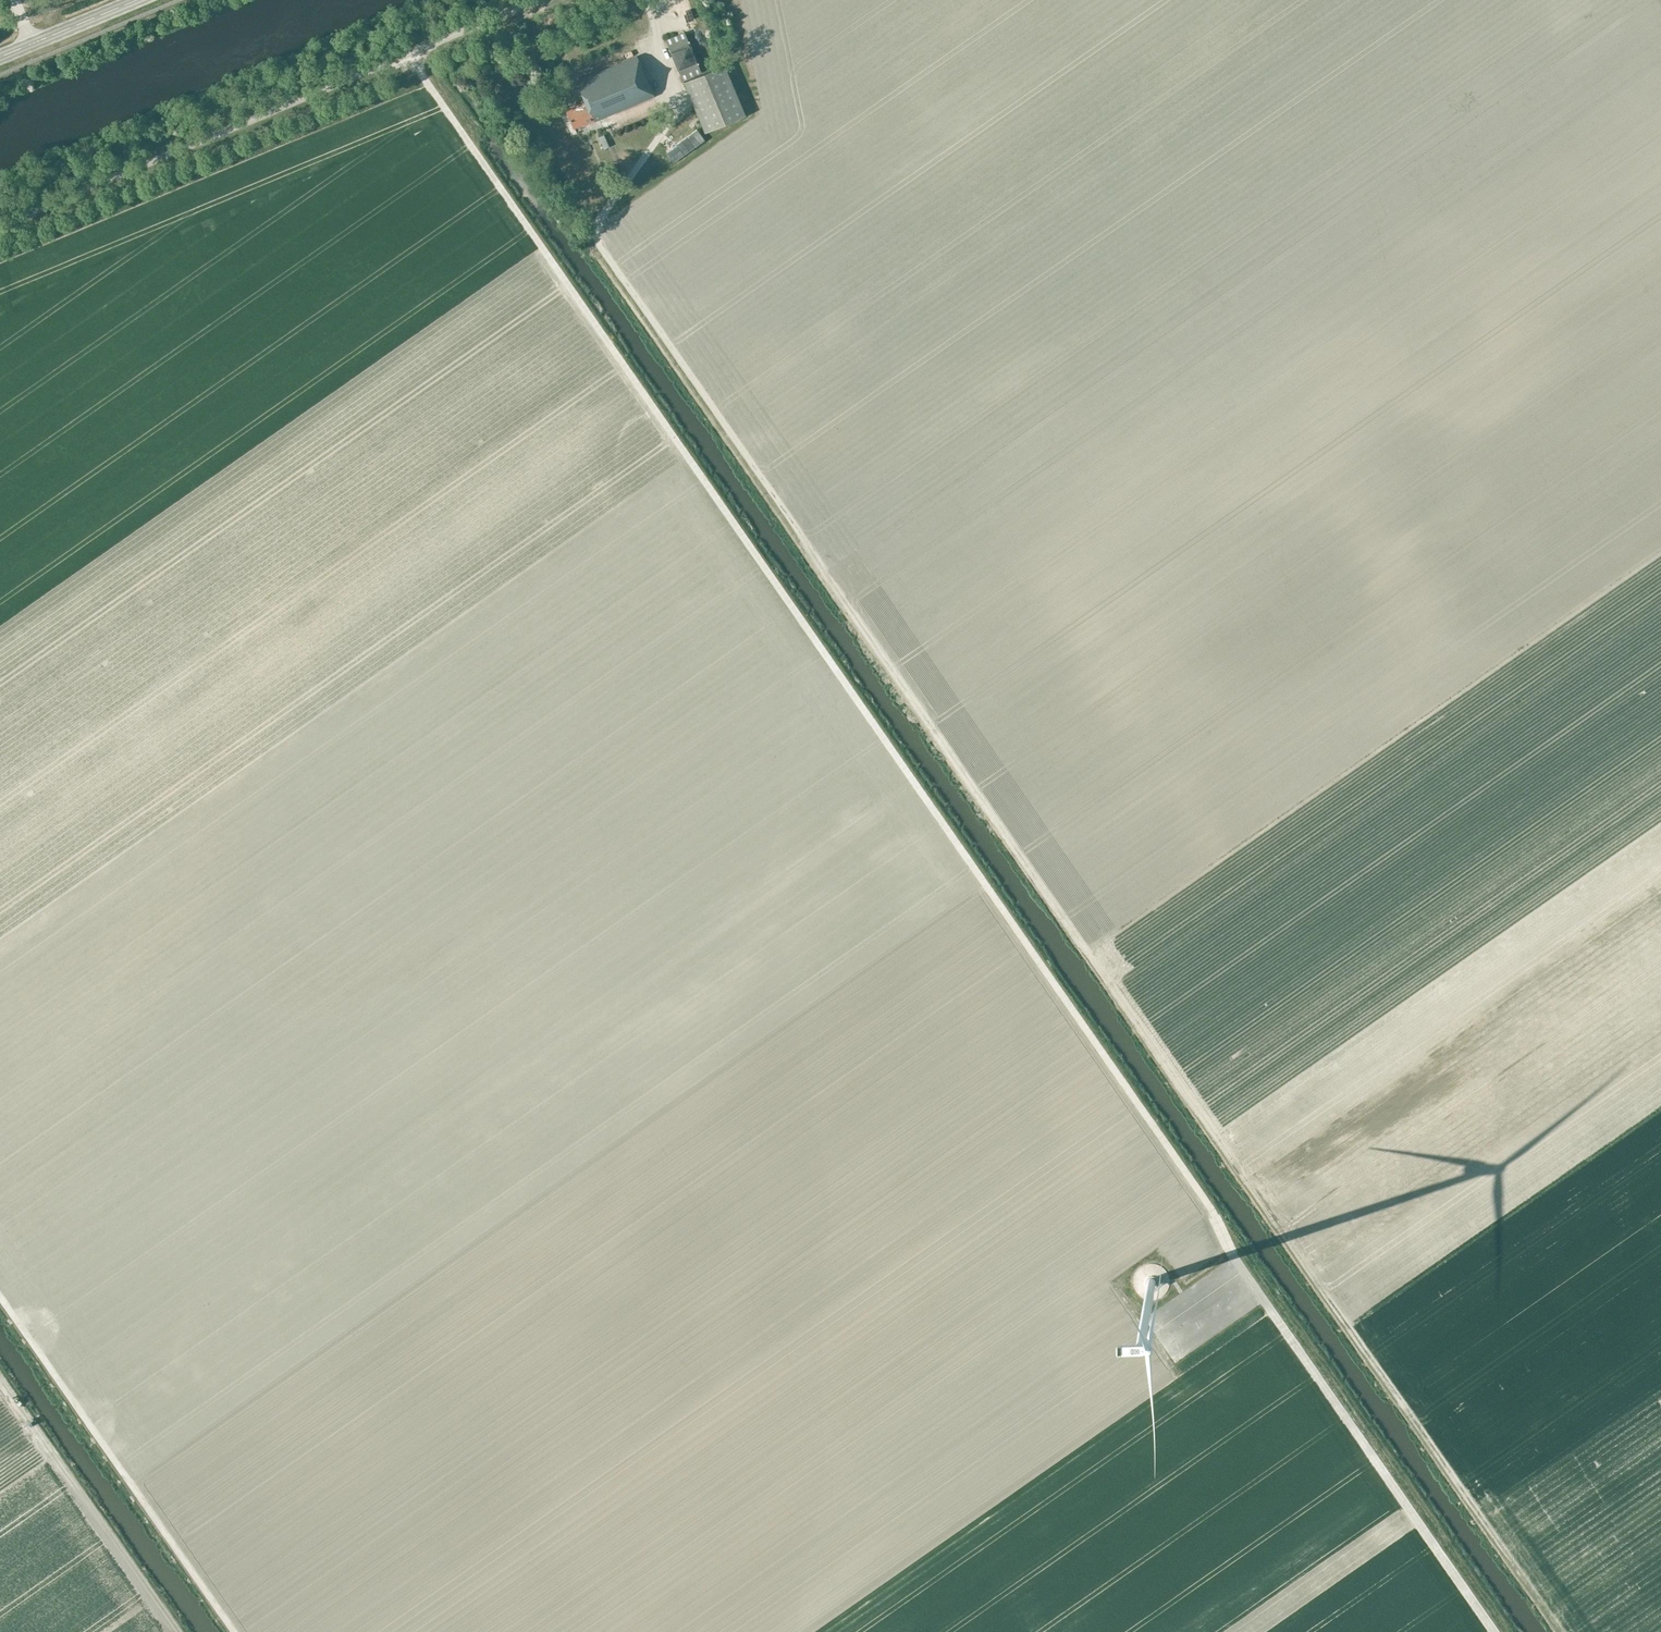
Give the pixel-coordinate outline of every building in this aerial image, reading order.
[(725,65),(703,74),(699,63),(700,63),(690,42),(689,42),(684,32),(666,40),(669,47),(669,48),(679,72),(680,72),(684,82),(705,132),(746,114),(725,65)] [(586,125),(602,119),(655,97),(637,55),(578,80),(587,102),(567,111),(574,128),(585,123),(586,125)] [(597,132),(592,135),(598,146),(603,143),(597,132)] [(1152,1276),(1151,1276),(1150,1276),(1149,1276),(1148,1277),(1147,1277),(1147,1278),(1146,1278),(1146,1279),(1145,1280),(1145,1281),(1145,1282),(1145,1283),(1145,1284),(1145,1285),(1146,1286),(1147,1287),(1147,1288),(1148,1288),(1149,1288),(1149,1289),(1150,1289),(1151,1289),(1152,1289),(1153,1289),(1153,1288),(1154,1288),(1155,1288),(1155,1287),(1156,1287),(1156,1286),(1157,1286),(1157,1285),(1157,1284),(1157,1283),(1157,1282),(1157,1281),(1157,1280),(1157,1279),(1156,1279),(1156,1278),(1155,1278),(1155,1277),(1154,1277),(1153,1276),(1152,1276)]
